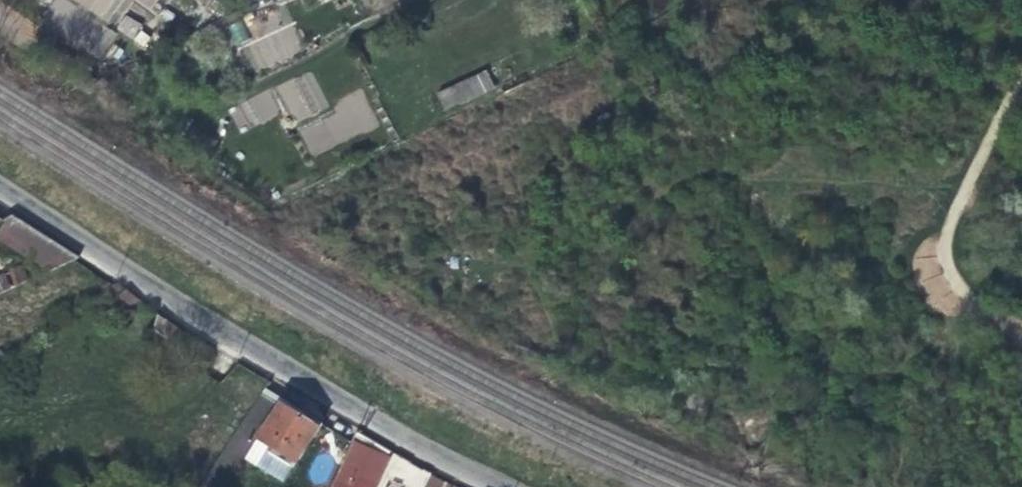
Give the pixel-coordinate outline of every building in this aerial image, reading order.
[(489,73),(438,88),(444,106),(494,91),(489,73)] [(251,113),(270,111),(268,95),(249,98),(251,113)] [(56,276),(71,250),(8,213),(0,227),(0,242),(56,276)] [(27,278),(21,265),(0,275),(0,291),(27,278)] [(134,300),(123,292),(107,302),(115,312),(134,300)] [(165,340),(173,328),(155,316),(151,331),(165,340)] [(10,368),(0,354),(0,375),(10,368)] [(239,461),(252,440),(293,464),(315,423),(303,416),(259,390),(201,486),(223,486),(239,461)] [(281,485),(293,464),(252,440),(239,461),(281,485)] [(376,480),(385,460),(352,444),(333,486),(373,486),(376,480)] [(11,486),(24,486),(22,474),(9,475),(11,486)] [(449,485),(426,474),(420,484),(427,486),(448,486),(449,485)]
